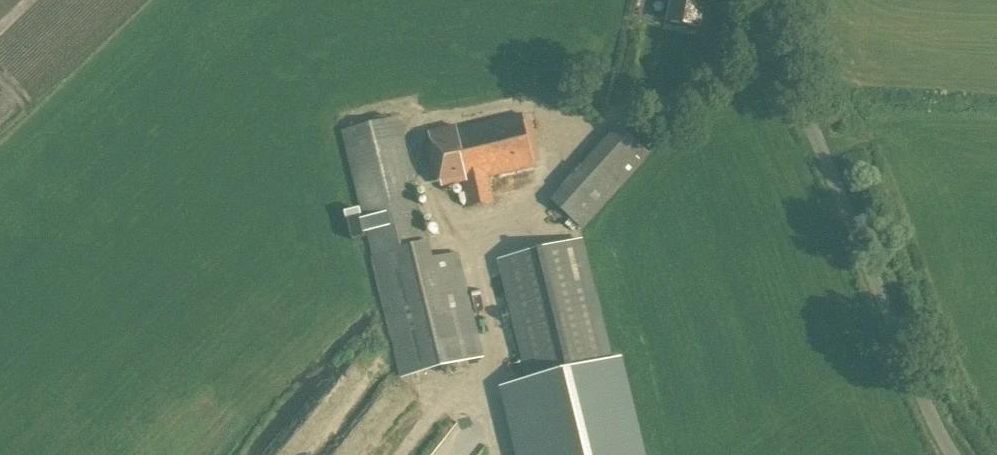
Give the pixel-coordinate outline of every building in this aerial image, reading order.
[(703,0),(673,0),(669,22),(698,27),(703,0)] [(456,125),(427,131),(442,187),(462,183),(468,208),(494,201),(489,177),(534,167),(532,160),(539,158),(529,118),(523,120),(521,113),(456,127),(456,125)] [(428,241),(399,117),(340,131),(399,377),(483,356),(458,252),(432,258),(429,241),(428,241)] [(580,229),(649,155),(616,124),(549,199),(580,229)] [(501,261),(530,383),(504,389),(520,454),(642,454),(620,361),(613,363),(583,241),(501,261)]
